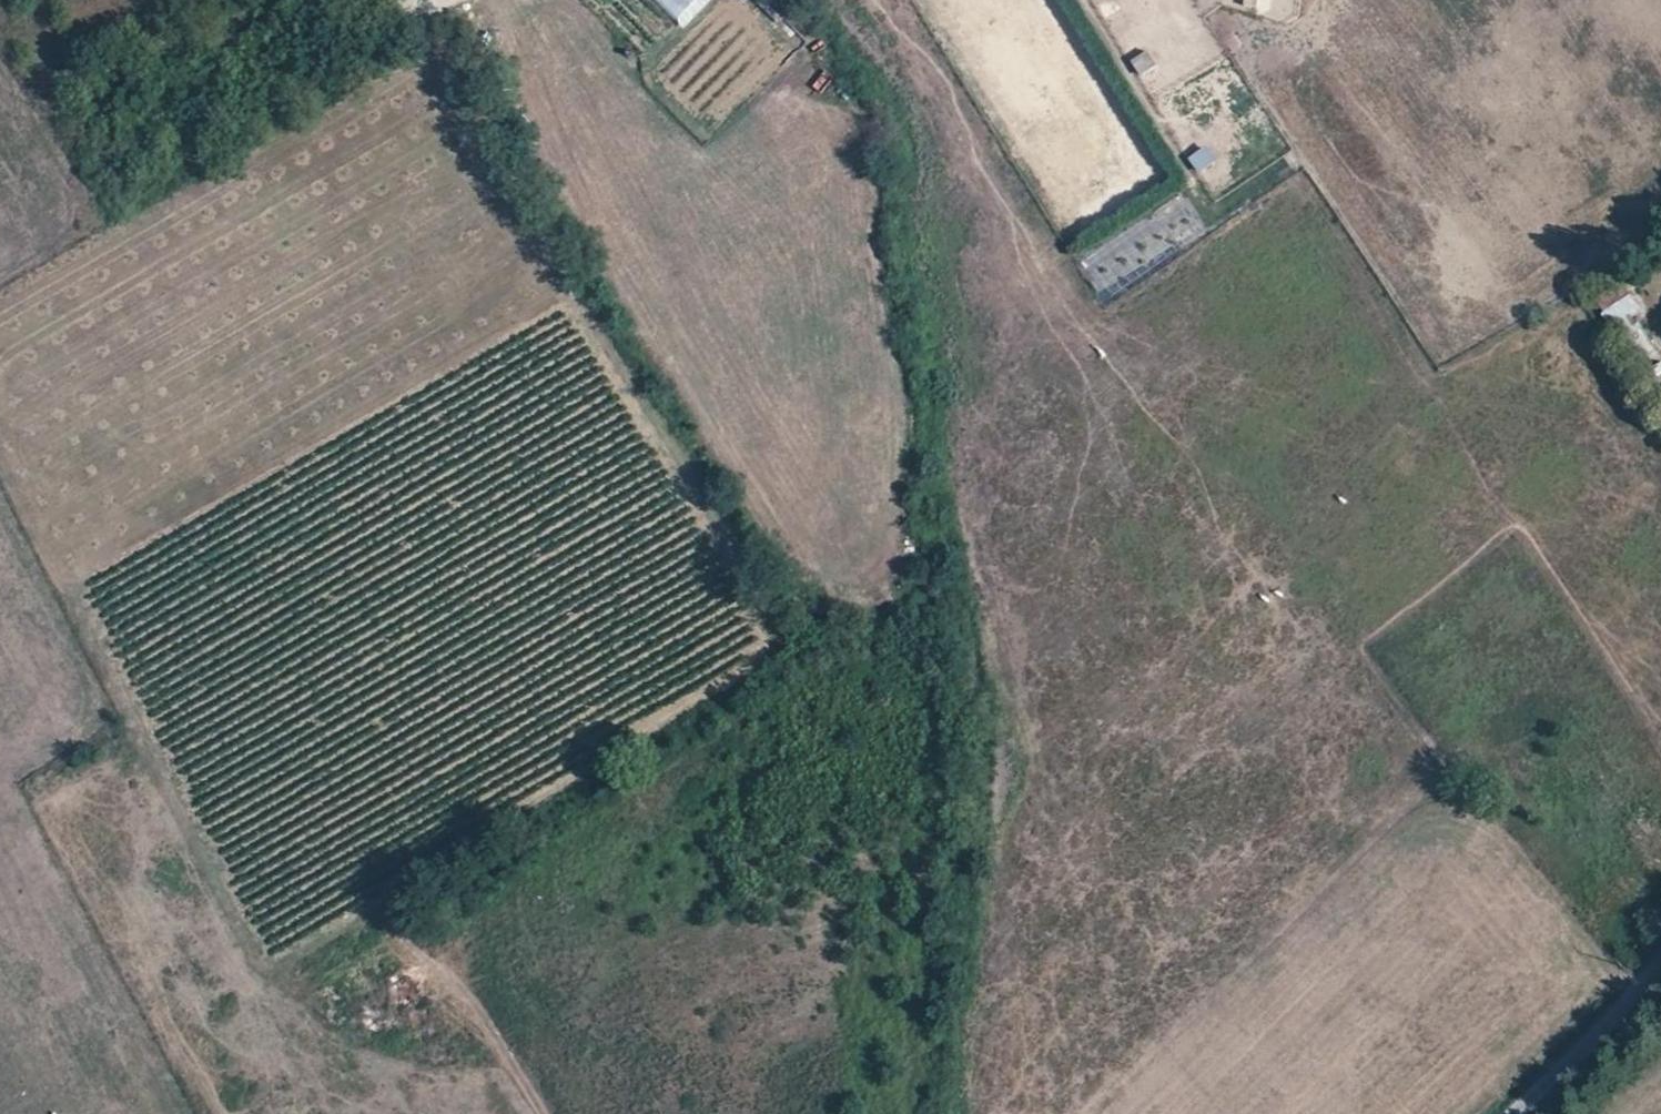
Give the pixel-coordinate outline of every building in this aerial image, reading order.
[(698,0),(657,0),(677,21),(698,0)] [(1150,48),(1132,58),(1141,76),(1160,66),(1150,48)] [(1208,143),(1189,156),(1200,172),(1219,160),(1208,143)] [(1603,308),(1642,379),(1660,369),(1660,353),(1629,294),(1603,308)]
